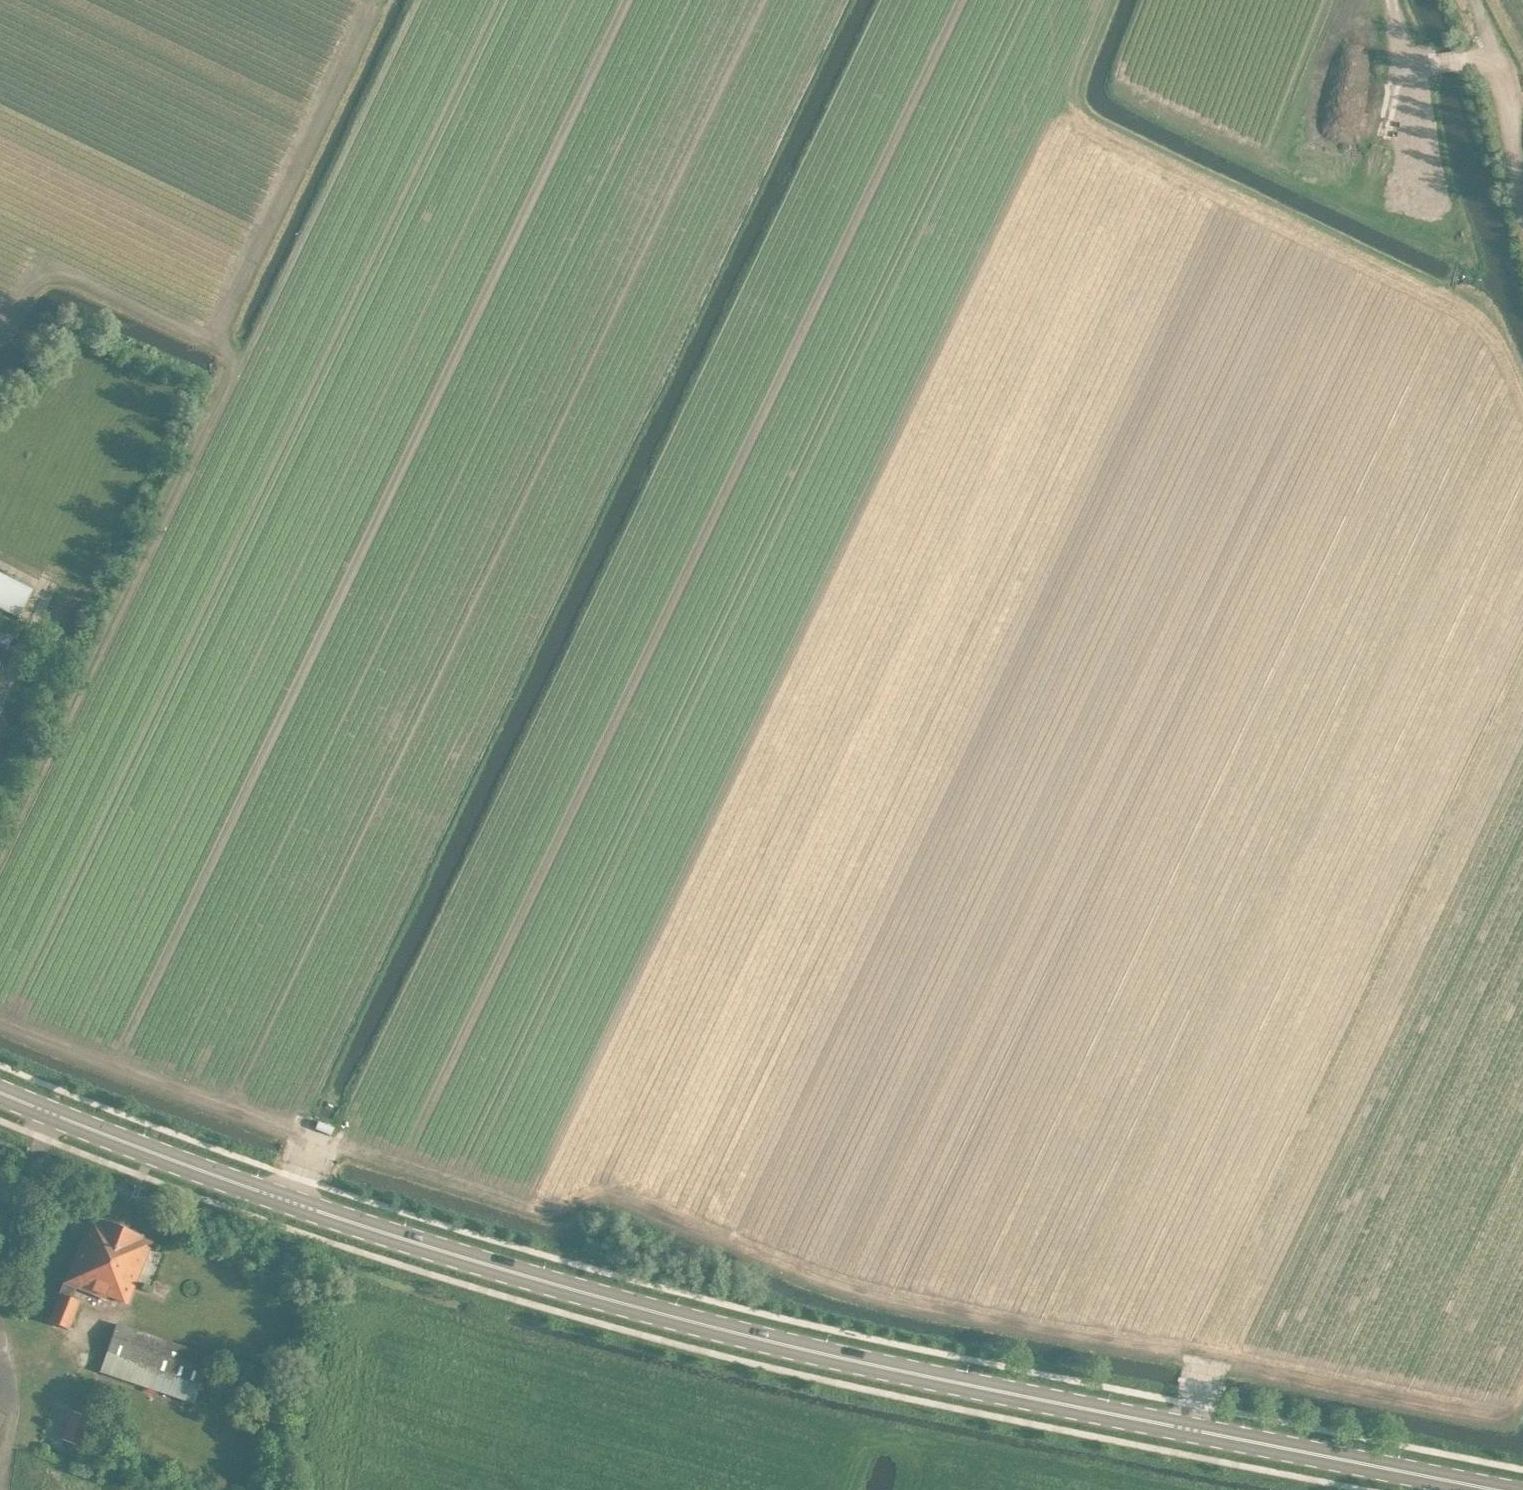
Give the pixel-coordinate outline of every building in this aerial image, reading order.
[(17,616),(32,588),(0,571),(0,608),(17,616)] [(5,647),(12,633),(0,628),(0,644),(5,647)] [(141,1236),(141,1234),(101,1218),(101,1220),(90,1215),(64,1280),(106,1298),(109,1293),(127,1301),(152,1240),(141,1236)] [(48,1318),(69,1327),(80,1299),(58,1293),(48,1318)] [(101,1369),(193,1400),(210,1352),(116,1320),(101,1369)] [(85,1429),(90,1415),(78,1411),(73,1424),(85,1429)]
